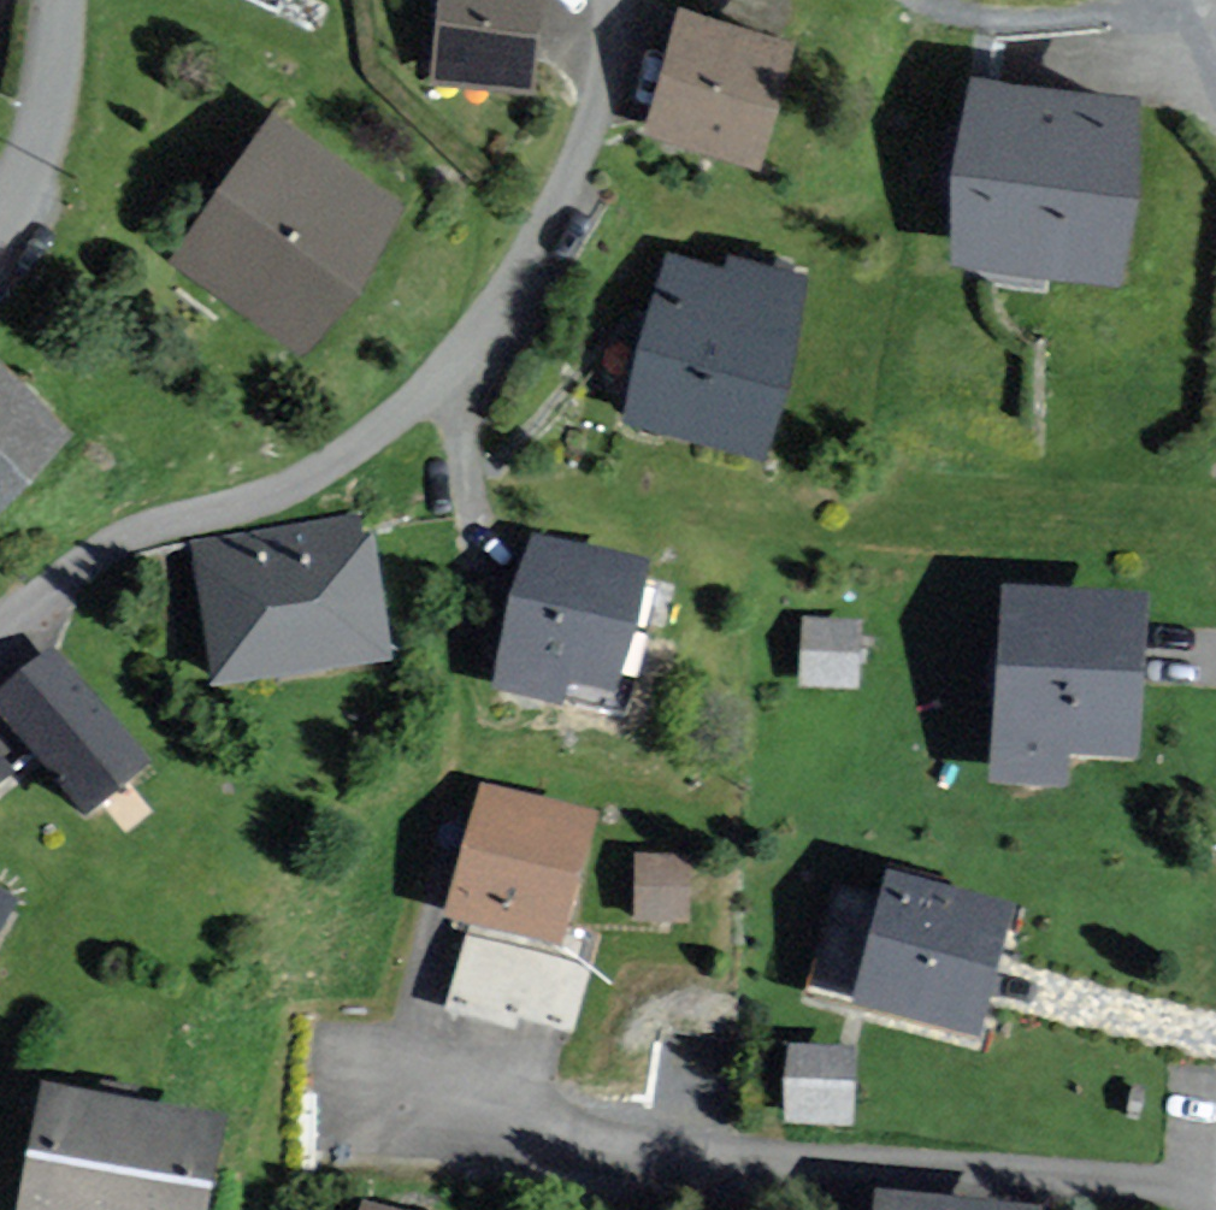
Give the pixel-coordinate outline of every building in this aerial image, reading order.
[(431,78),(535,89),(545,0),(439,0),(431,78)] [(797,36),(680,1),(644,122),(760,157),(797,36)] [(1142,86),(973,70),(955,256),(1124,272),(1142,86)] [(406,198),(272,107),(175,248),(309,339),(406,198)] [(727,263),(667,246),(621,409),(760,448),(811,270),(732,247),(727,263)] [(0,352),(0,497),(72,416),(0,352)] [(379,527),(373,528),(193,550),(210,690),(396,667),(380,537),(380,532),(379,527)] [(657,567),(533,537),(494,693),(568,712),(573,693),(622,705),(657,567)] [(1139,765),(1149,603),(1003,594),(991,787),(1069,792),(1071,761),(1139,765)] [(866,627),(801,622),(796,689),(861,694),(866,627)] [(56,655),(0,701),(0,712),(90,821),(152,770),(56,655)] [(0,761),(0,788),(13,778),(0,761)] [(600,821),(482,791),(447,925),(565,956),(600,821)] [(689,858),(635,859),(636,926),(690,925),(689,858)] [(1017,912),(888,877),(882,902),(838,890),(810,993),(862,1007),(858,1020),(979,1052),(1017,912)] [(16,908),(0,900),(0,940),(16,908)] [(857,1059),(789,1053),(783,1124),(851,1130),(857,1059)] [(54,1111),(35,1209),(198,1209),(211,1142),(54,1111)]
